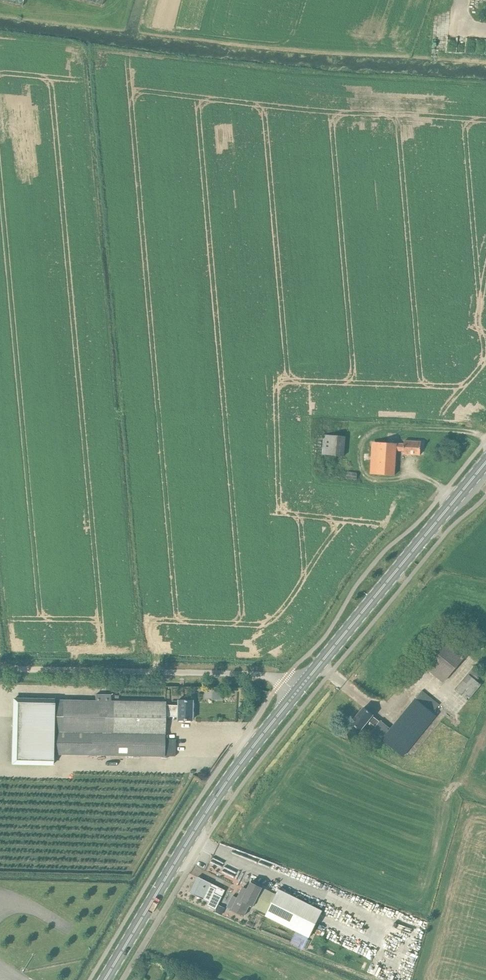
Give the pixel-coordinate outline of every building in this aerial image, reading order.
[(324,434),(322,454),(344,456),(346,436),(324,434)] [(404,443),(397,443),(373,441),(371,473),(394,475),(396,450),(403,450),(403,453),(420,454),(421,441),(404,440),(404,443)] [(448,636),(423,666),(443,683),(469,653),(448,636)] [(481,676),(474,669),(469,675),(469,674),(456,690),(468,700),(481,685),(476,681),(478,679),(481,676)] [(361,730),(368,721),(375,726),(371,731),(382,739),(403,756),(437,715),(432,712),(439,704),(422,690),(415,698),(390,728),(380,719),(379,720),(373,715),(364,707),(351,722),(361,730)] [(111,700),(111,694),(95,694),(95,700),(14,698),(13,765),(53,766),(53,754),(164,756),(175,756),(175,739),(165,738),(165,716),(177,716),(177,720),(192,720),(192,700),(177,699),(177,704),(166,704),(166,702),(111,700)] [(195,888),(196,889),(194,894),(209,902),(207,905),(216,909),(222,896),(214,892),(216,888),(210,885),(211,883),(202,878),(198,884),(197,884),(195,888)] [(249,904),(265,912),(274,893),(251,881),(248,889),(243,886),(232,910),(244,915),(249,904)] [(307,939),(309,937),(323,910),(279,888),(265,915),(296,931),(290,943),(306,950),(310,940),(307,939)] [(225,908),(219,905),(216,912),(222,915),(225,908)]
